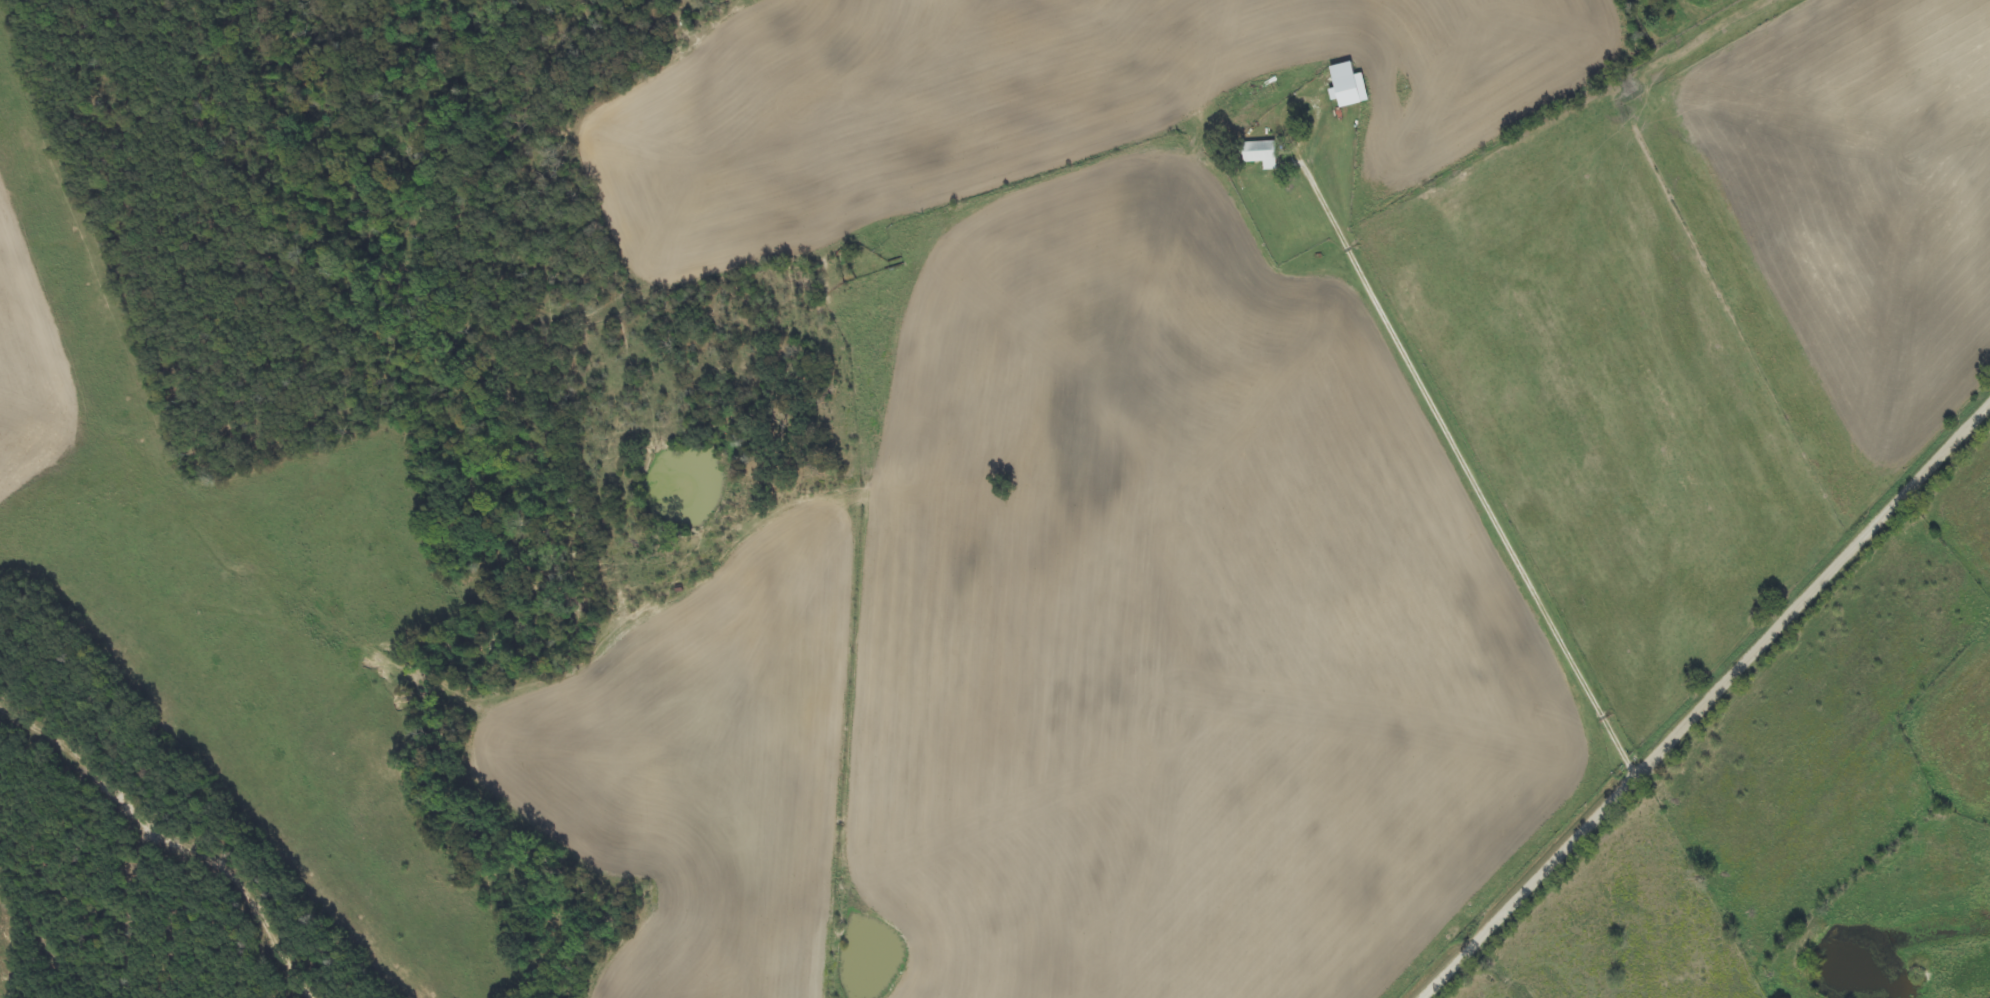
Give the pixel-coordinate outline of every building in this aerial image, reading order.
[(1372,103),(1366,75),(1359,76),(1356,64),(1334,69),(1339,90),(1332,91),(1334,103),(1343,101),(1345,109),(1372,103)] [(1247,164),(1266,164),(1266,172),(1279,171),(1278,144),(1247,144),(1247,164)]
